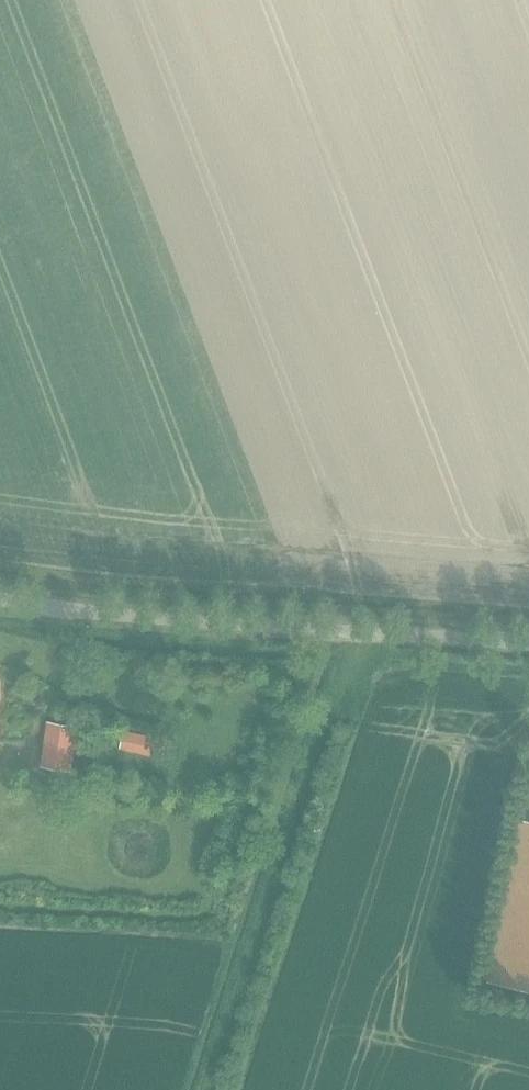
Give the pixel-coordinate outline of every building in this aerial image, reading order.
[(51,720),(44,762),(73,767),(79,724),(51,720)] [(528,985),(528,822),(521,820),(488,977),(528,985)]
